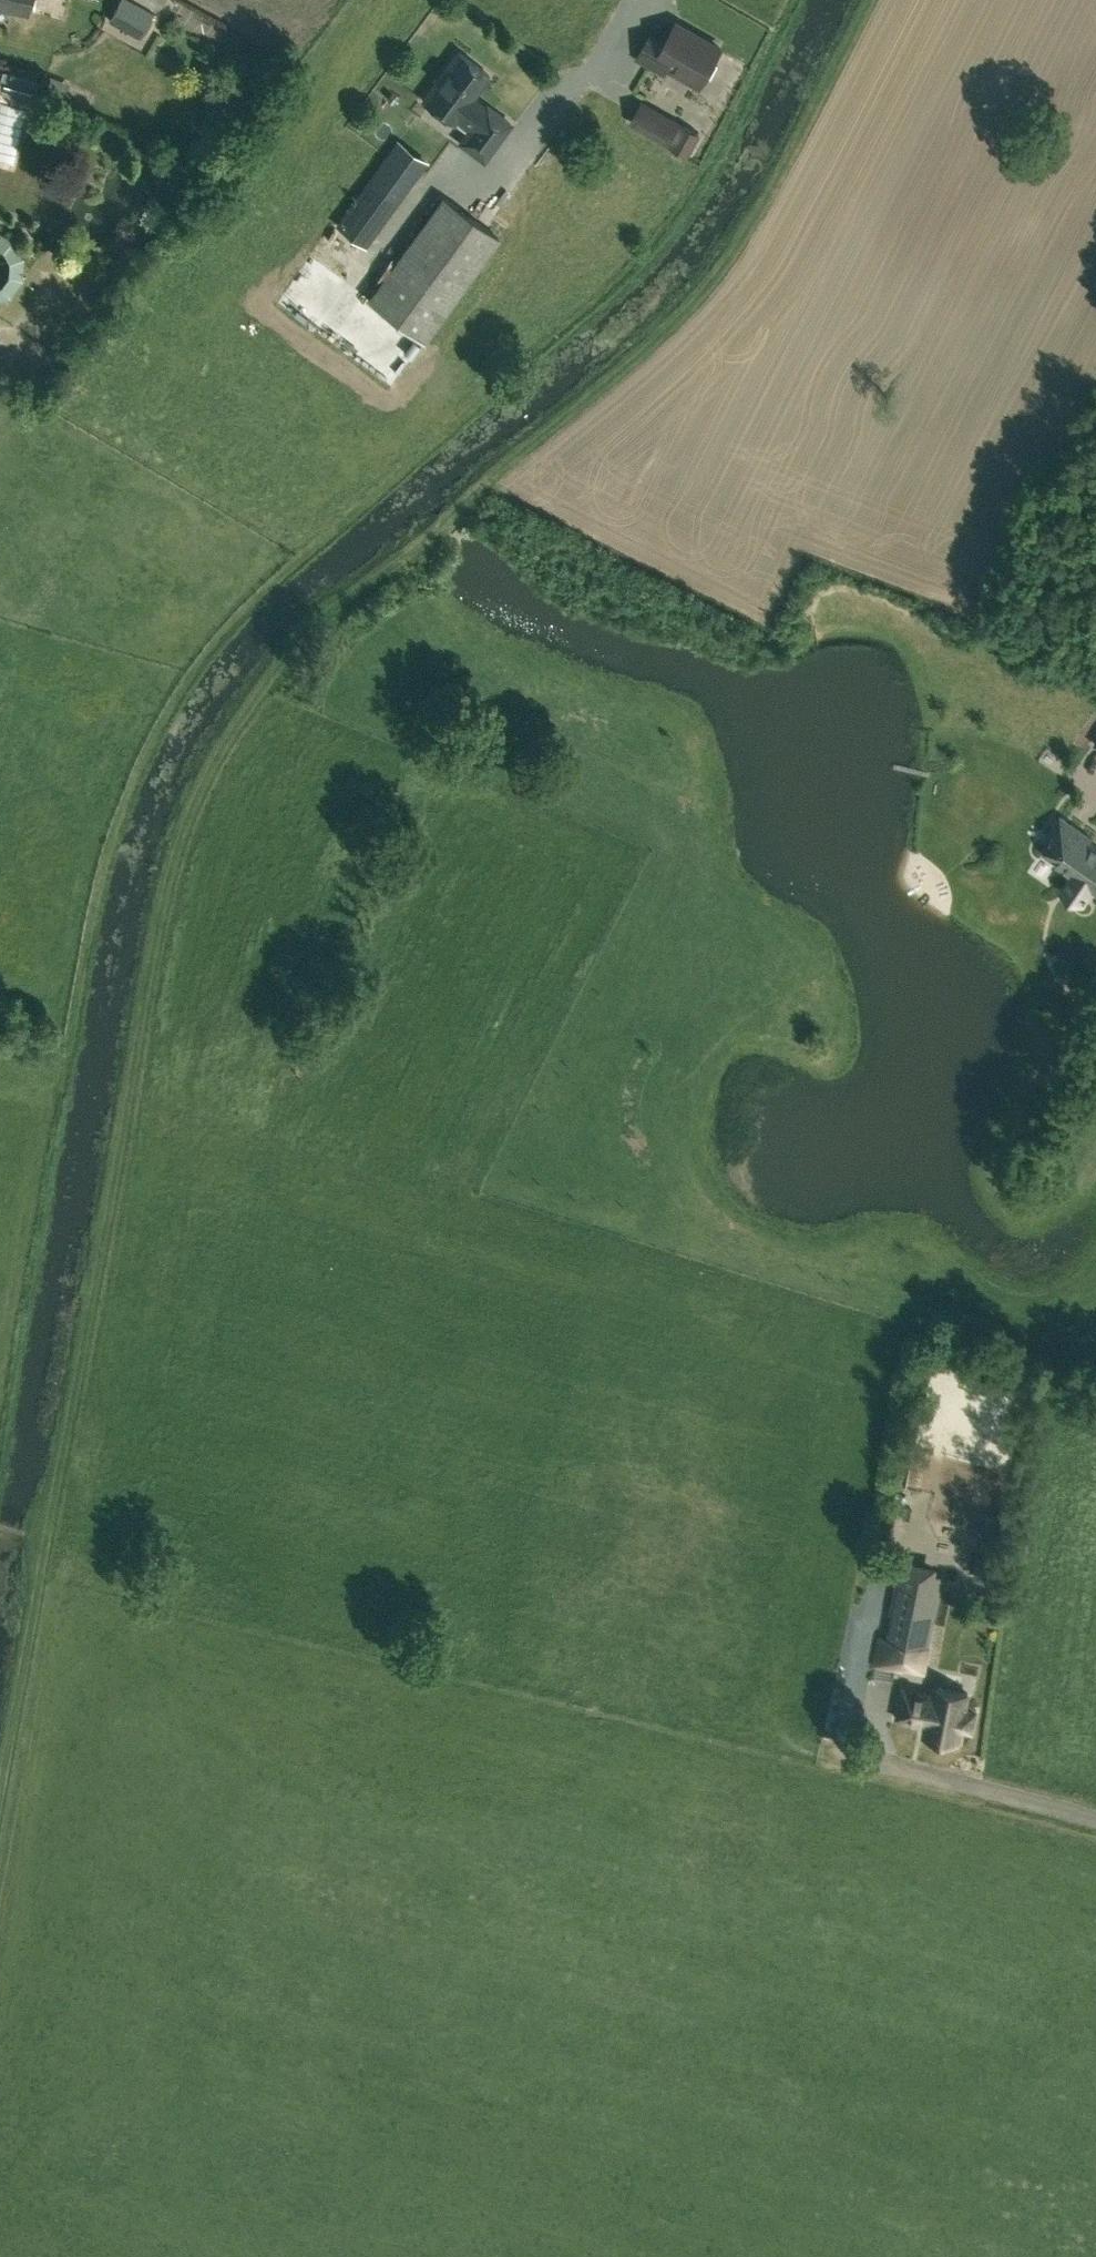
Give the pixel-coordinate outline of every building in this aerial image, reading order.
[(27,12),(30,0),(0,0),(0,5),(27,12)] [(153,17),(125,0),(121,0),(109,20),(141,39),(153,17)] [(721,49),(676,23),(664,43),(650,35),(636,58),(664,74),(669,66),(701,85),(721,49)] [(485,108),(472,99),(490,75),(459,52),(423,100),(455,123),(462,113),(475,122),(460,142),(484,160),(511,123),(487,105),(485,108)] [(38,79),(3,69),(0,80),(0,89),(33,99),(38,79)] [(670,143),(681,123),(642,101),(629,122),(669,145),(670,143)] [(23,163),(35,111),(5,104),(0,127),(0,158),(23,163)] [(682,121),(681,123),(670,143),(687,153),(700,131),(682,121)] [(477,171),(483,161),(465,149),(459,159),(477,171)] [(388,156),(349,209),(338,224),(366,244),(376,230),(415,176),(388,156)] [(424,339),(499,237),(444,197),(368,299),(424,339)] [(1042,851),(1078,876),(1076,878),(1095,893),(1095,846),(1089,841),(1092,837),(1061,815),(1051,830),(1055,833),(1042,851)] [(883,1637),(877,1665),(901,1670),(906,1642),(919,1644),(924,1619),(933,1575),(902,1568),(893,1613),(888,1638),(883,1637)] [(927,1723),(924,1735),(959,1742),(961,1728),(971,1730),(974,1712),(965,1710),(968,1694),(934,1687),(932,1694),(903,1688),(897,1717),(902,1718),(902,1720),(916,1723),(916,1721),(927,1723)]
